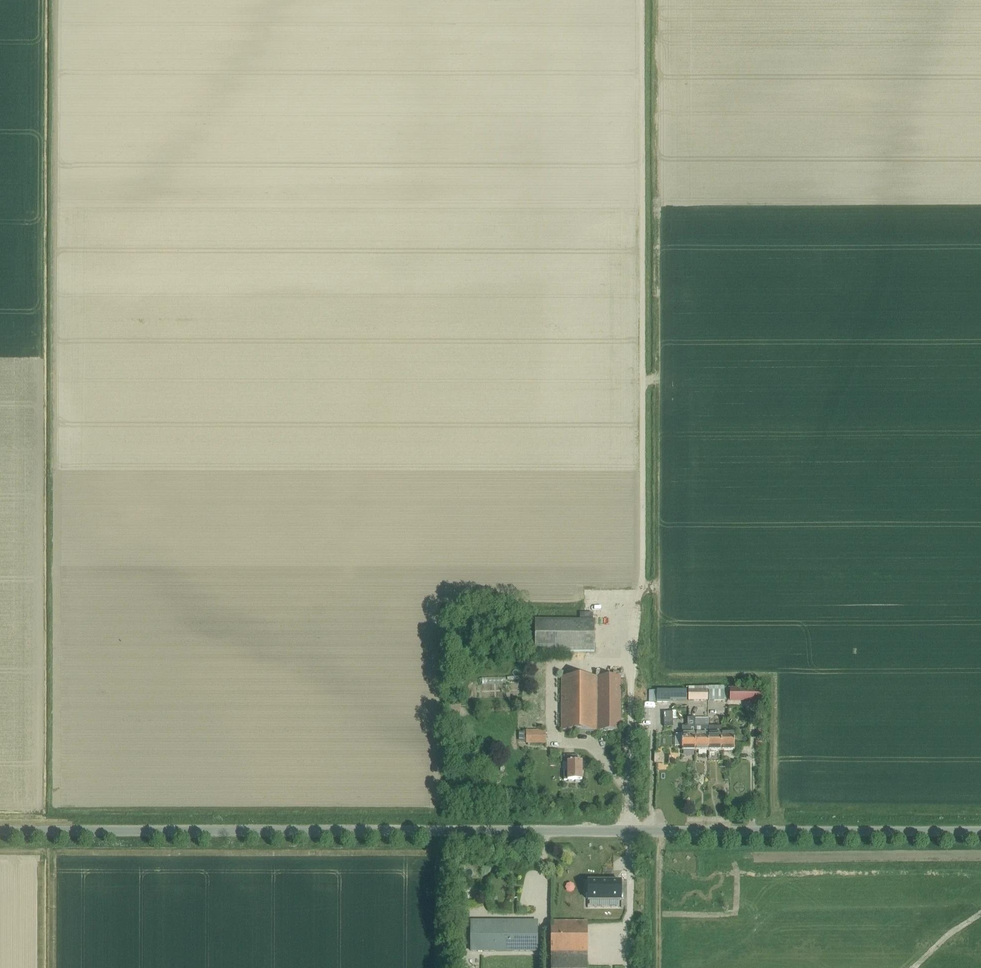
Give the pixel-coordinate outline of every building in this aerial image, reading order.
[(602,623),(605,617),(597,614),(594,619),(602,623)] [(594,621),(551,621),(535,620),(535,652),(594,652),(594,621)] [(621,731),(621,678),(562,678),(562,731),(621,731)] [(688,701),(708,701),(708,690),(708,687),(692,687),(688,687),(688,701)] [(724,701),(724,690),(724,687),(709,687),(709,701),(724,701)] [(762,689),(749,689),(749,702),(762,702),(762,689)] [(687,691),(657,690),(657,702),(669,702),(669,701),(687,701),(687,691)] [(682,751),(695,751),(695,727),(682,727),(682,735),(682,751)] [(708,751),(708,735),(708,727),(695,727),(695,751),(708,751)] [(708,735),(708,751),(721,751),(721,735),(721,727),(708,727),(708,735)] [(546,744),(546,731),(526,731),(526,744),(546,744)] [(721,735),(721,751),(735,751),(735,735),(721,735)] [(661,758),(662,750),(653,750),(653,758),(661,758)] [(582,781),(582,762),(578,762),(578,756),(564,756),(564,762),(568,762),(568,772),(564,772),(564,781),(568,781),(582,781)] [(588,901),(621,901),(621,882),(588,882),(588,901)] [(471,951),(537,951),(537,922),(471,922),(471,951)] [(587,922),(551,922),(551,967),(587,967),(587,922)]
